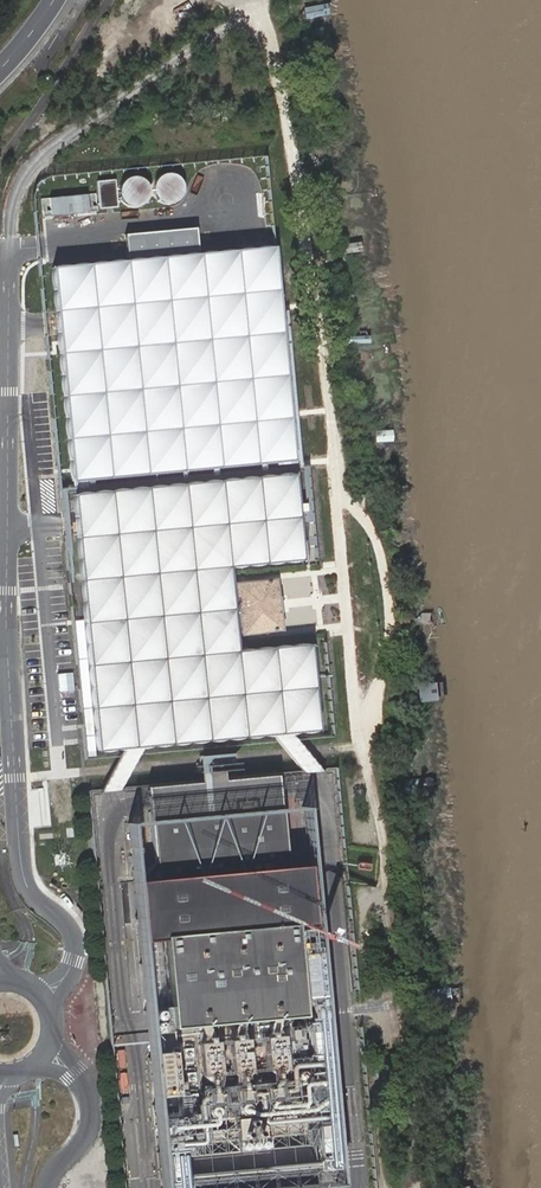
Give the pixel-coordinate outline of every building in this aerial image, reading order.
[(184,205),(187,201),(189,197),(189,192),(188,187),(185,183),(181,181),(176,179),(171,180),(167,182),(163,185),(161,189),(160,194),(161,199),(163,203),(167,206),(171,208),(176,208),(180,207),(184,205)] [(122,208),(118,181),(100,183),(103,210),(122,208)] [(151,208),(154,204),(155,200),(156,195),(154,190),(151,186),(147,184),(143,182),(138,183),(133,185),(130,188),(127,192),(127,197),(127,201),(130,206),(133,209),(137,211),(142,211),(147,210),(151,208)] [(98,194),(43,200),(45,220),(100,214),(98,194)] [(296,460),(274,248),(203,255),(201,231),(129,239),(132,262),(51,270),(74,484),(296,460)] [(72,495),(97,751),(315,733),(308,643),(234,650),(227,570),(301,563),(293,475),(72,495)] [(245,637),(287,633),(280,582),(238,586),(245,637)] [(197,779),(144,784),(153,876),(133,878),(138,934),(158,932),(178,1145),(309,1133),(289,920),(309,919),(303,862),(284,864),(275,772),(222,777),(197,779)]
